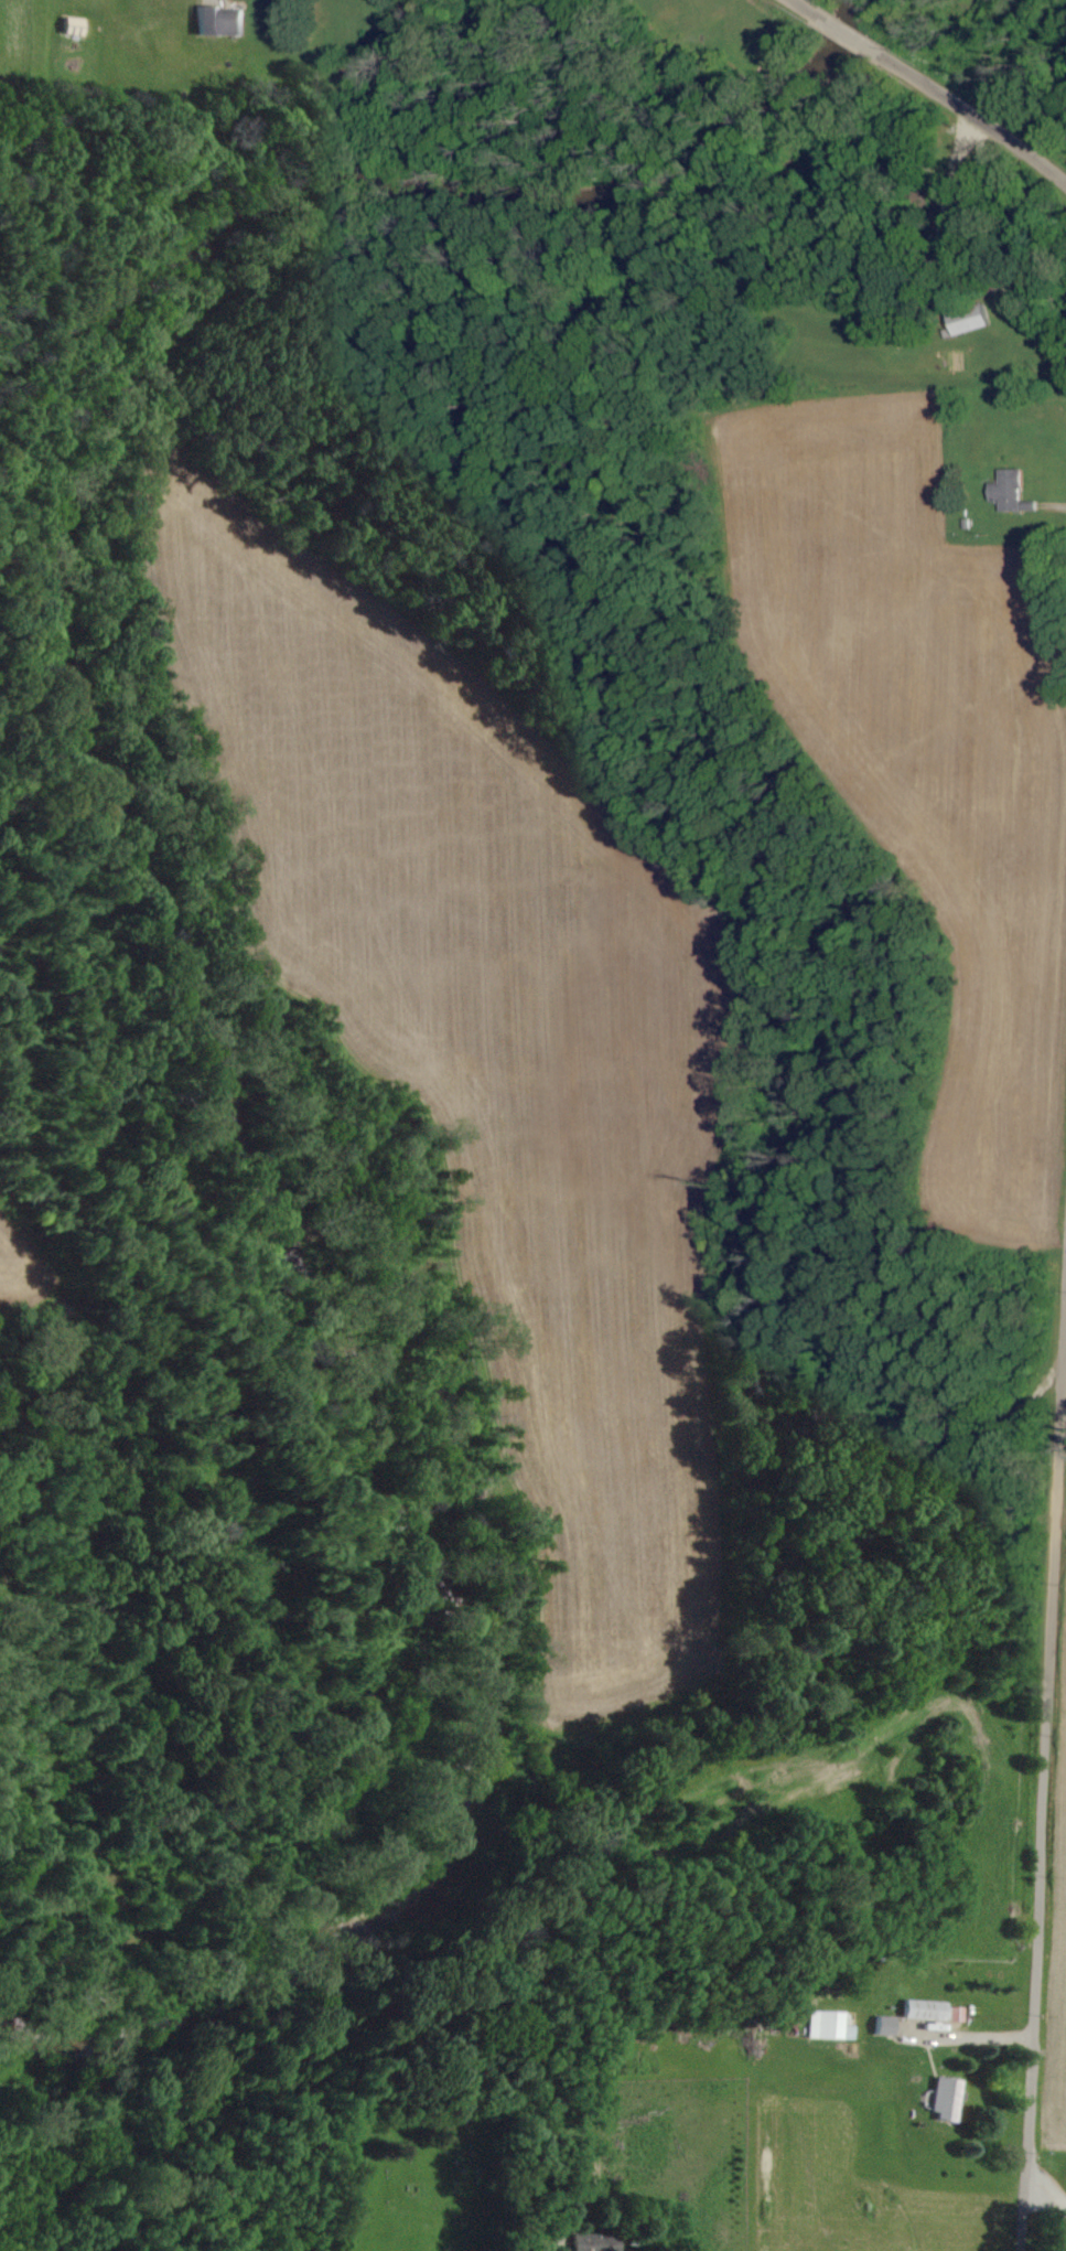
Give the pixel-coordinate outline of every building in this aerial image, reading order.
[(223,6),(201,7),(202,36),(246,35),(245,12),(224,14),(223,6)] [(87,19),(69,18),(68,35),(87,36),(87,19)] [(1002,471),(1003,484),(991,484),(991,502),(1002,502),(1003,511),(1025,511),(1024,470),(1002,471)] [(966,2008),(951,2008),(951,2002),(906,2001),(906,2020),(966,2021),(966,2008)] [(810,2039),(857,2040),(858,2013),(811,2011),(810,2039)] [(899,2017),(881,2016),(880,2036),(899,2037),(899,2017)] [(935,2120),(960,2123),(966,2081),(941,2077),(935,2120)]
